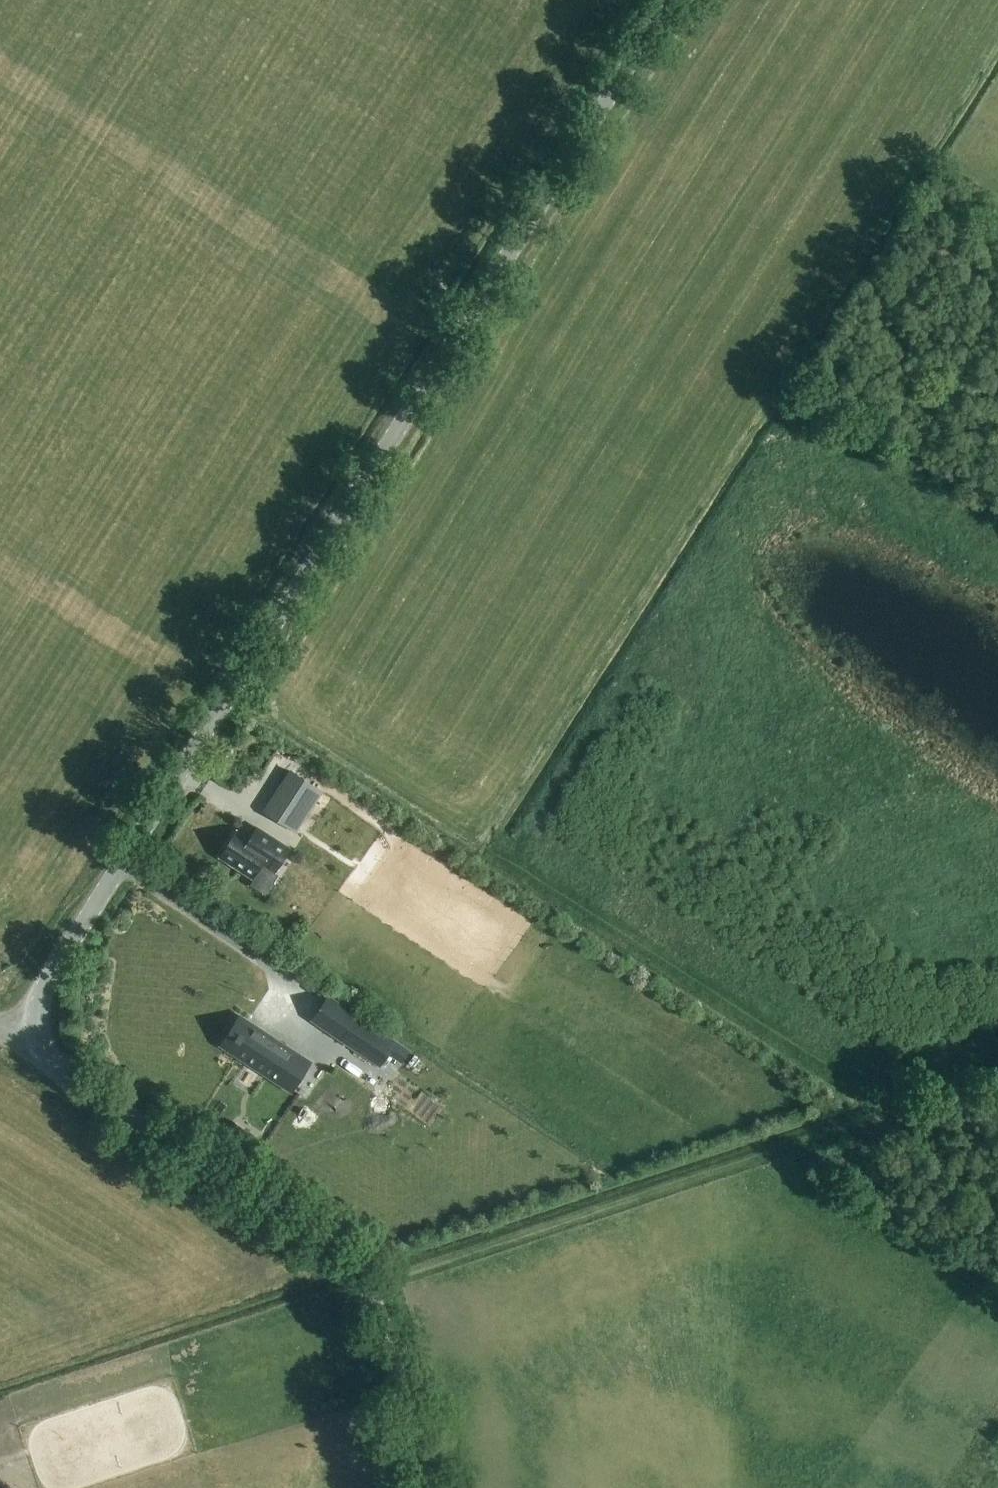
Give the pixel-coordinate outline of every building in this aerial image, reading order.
[(463,274),(450,282),(456,292),(469,284),(463,274)] [(297,833),(324,791),(290,769),(263,811),(297,833)] [(257,844),(238,831),(221,857),(254,878),(263,864),(276,873),(291,849),(265,832),(257,844)] [(332,1031),(331,1032),(365,1055),(380,1065),(382,1061),(388,1052),(400,1059),(402,1061),(411,1048),(409,1046),(397,1038),(348,1006),(347,1008),(339,1019),(332,1031)] [(249,1022),(231,1050),(293,1091),(304,1074),(301,1072),(309,1061),(249,1022)]
